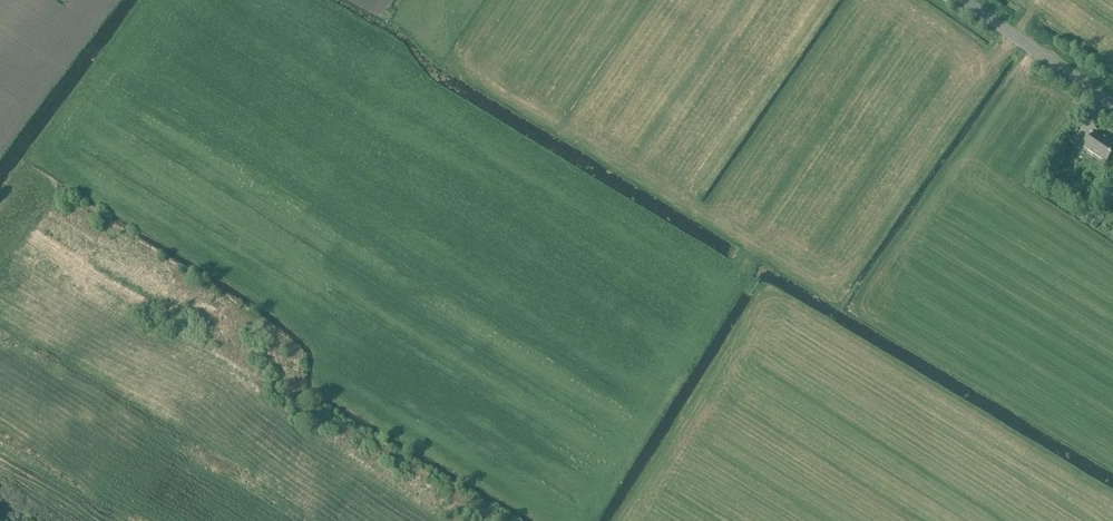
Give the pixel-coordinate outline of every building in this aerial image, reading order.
[(1088,130),(1080,124),(1072,136),(1080,141),(1088,130)] [(1107,141),(1108,140),(1107,140),(1107,141),(1102,138),(1103,137),(1102,138),(1095,133),(1084,148),(1106,163),(1112,153),(1112,145),(1107,141)] [(1057,164),(1063,157),(1059,153),(1052,160),(1057,164)]
